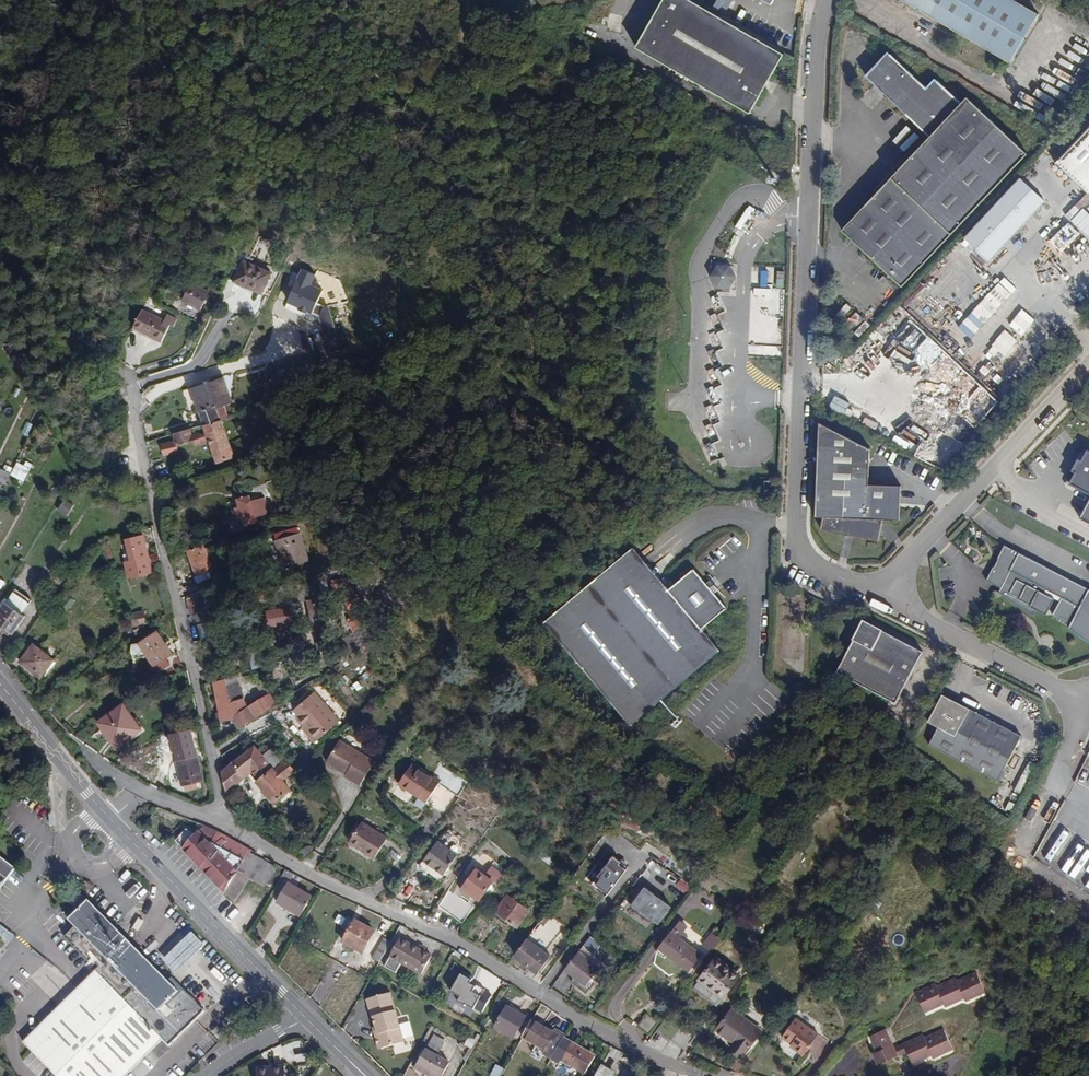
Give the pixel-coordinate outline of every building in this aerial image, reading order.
[(691,0),(666,0),(638,47),(747,110),(753,100),(758,102),(785,54),(691,0)] [(1015,0),(903,0),(1005,58),(997,73),(1000,75),(1008,60),(1010,61),(1016,51),(1018,53),(1026,39),(1024,37),(1038,13),(1015,0)] [(969,97),(965,102),(964,103),(948,88),(937,78),(936,79),(928,87),(890,51),(868,75),(878,85),(879,84),(888,91),(887,93),(908,114),(932,137),(909,161),(906,158),(902,163),(904,166),(897,173),(883,188),(880,186),(875,191),(878,194),(844,229),(904,286),(970,216),(1029,153),(1018,144),(969,97)] [(879,84),(878,85),(887,93),(888,91),(879,84)] [(753,100),(747,110),(752,113),(758,102),(753,100)] [(1057,162),(1088,192),(1088,129),(1057,162)] [(1046,200),(1020,176),(964,237),(988,261),(1046,200)] [(1088,237),(1088,213),(1088,212),(1088,202),(1071,220),(1088,237)] [(735,225),(746,233),(760,214),(749,206),(735,225)] [(240,253),(228,278),(261,293),(270,273),(243,261),(245,255),(240,253)] [(715,280),(733,281),(737,274),(731,262),(718,262),(711,273),(715,280)] [(776,269),(761,268),(760,286),(775,286),(776,269)] [(323,290),(311,285),(315,277),(299,270),(284,304),(312,316),(323,290)] [(184,276),(191,280),(192,277),(193,275),(184,271),(174,290),(177,291),(184,276)] [(184,276),(177,291),(176,292),(175,294),(182,298),(181,299),(184,301),(187,303),(186,306),(188,307),(191,309),(193,305),(200,309),(208,292),(190,283),(191,280),(184,276)] [(995,312),(1005,287),(990,281),(980,306),(995,312)] [(177,320),(167,315),(164,321),(142,311),(133,327),(160,340),(162,341),(170,325),(173,327),(177,320)] [(132,329),(159,343),(160,340),(133,327),(132,329)] [(228,418),(223,405),(231,402),(222,377),(191,388),(199,413),(204,425),(219,420),(228,418)] [(854,418),(860,411),(850,403),(844,411),(854,418)] [(233,458),(219,420),(204,425),(189,428),(174,433),(175,441),(161,444),(163,455),(165,455),(175,452),(178,449),(177,446),(193,441),(194,443),(196,445),(209,441),(217,463),(233,458)] [(867,448),(821,423),(817,516),(823,516),(823,529),(881,541),(882,518),(898,519),(899,485),(866,484),(867,448)] [(1088,449),(1082,461),(1077,458),(1071,470),(1075,473),(1069,484),(1088,494),(1088,450),(1088,449)] [(29,468),(17,462),(10,474),(23,481),(32,464),(26,461),(24,465),(29,467),(29,468)] [(8,477),(10,473),(0,469),(0,473),(8,477)] [(5,484),(8,477),(0,473),(0,482),(5,484)] [(170,485),(175,500),(189,495),(184,480),(170,485)] [(780,482),(772,482),(772,490),(780,490),(780,482)] [(267,506),(265,497),(251,501),(250,495),(243,497),(243,496),(241,496),(242,497),(237,499),(239,507),(235,508),(238,519),(239,519),(240,524),(244,523),(245,526),(258,522),(256,517),(269,513),(268,509),(267,506)] [(64,499),(57,511),(66,516),(73,505),(64,499)] [(1081,514),(1088,519),(1088,501),(1081,514)] [(287,536),(276,540),(285,569),(308,562),(299,533),(297,528),(286,531),(287,536)] [(519,540),(526,534),(521,528),(514,533),(519,540)] [(276,540),(287,536),(286,531),(274,535),(276,540)] [(509,547),(517,540),(513,534),(504,540),(509,547)] [(152,572),(145,544),(143,535),(127,539),(129,551),(123,553),(129,577),(152,572)] [(636,540),(548,617),(637,718),(724,641),(705,619),(728,598),(716,584),(719,581),(712,572),(708,576),(696,561),(672,582),(636,540)] [(1004,543),(997,557),(998,557),(994,565),(993,565),(986,578),(1000,586),(998,591),(1013,602),(1034,612),(1036,607),(1046,612),(1055,596),(1044,590),(1046,588),(1061,596),(1052,613),(1070,622),(1068,627),(1069,628),(1070,628),(1070,629),(1071,629),(1071,630),(1072,630),(1072,631),(1073,631),(1073,632),(1074,632),(1075,632),(1075,633),(1076,633),(1076,634),(1077,634),(1078,635),(1079,636),(1080,636),(1080,637),(1081,637),(1082,637),(1082,638),(1083,638),(1083,639),(1084,639),(1085,640),(1086,640),(1086,641),(1087,641),(1088,641),(1088,642),(1088,587),(1004,543)] [(213,578),(210,570),(212,569),(208,559),(213,557),(209,547),(206,548),(203,544),(196,547),(188,550),(196,575),(194,576),(197,583),(213,578)] [(480,564),(500,551),(496,544),(475,557),(480,564)] [(455,564),(450,556),(443,560),(457,582),(461,579),(456,571),(455,568),(457,567),(455,564)] [(465,574),(474,569),(470,562),(461,568),(465,574)] [(349,585),(348,586),(348,579),(331,580),(333,592),(330,592),(330,595),(334,595),(334,594),(338,593),(339,597),(345,596),(351,618),(348,619),(350,622),(349,622),(354,632),(332,646),(335,650),(334,650),(341,659),(370,639),(362,626),(358,629),(354,623),(363,617),(358,594),(353,594),(352,589),(350,590),(349,585)] [(308,600),(314,630),(323,629),(325,628),(325,621),(322,607),(323,607),(321,597),(319,598),(318,581),(304,584),(303,580),(291,583),(293,592),(294,602),(308,600)] [(282,593),(293,592),(291,583),(271,587),(272,593),(282,591),(282,593)] [(31,600),(16,589),(13,592),(6,602),(22,614),(31,600)] [(217,589),(187,598),(189,606),(220,597),(220,595),(223,594),(217,589)] [(0,605),(0,611),(6,602),(13,592),(10,591),(0,605)] [(10,632),(13,634),(25,616),(22,614),(6,602),(0,611),(0,625),(3,627),(10,632)] [(198,606),(189,608),(191,614),(195,613),(204,610),(204,605),(198,607),(198,606)] [(278,629),(294,626),(291,607),(259,613),(262,632),(274,630),(274,627),(272,627),(272,625),(277,624),(278,629)] [(126,613),(127,624),(140,622),(139,611),(126,613)] [(897,701),(924,650),(883,628),(884,628),(864,617),(853,637),(854,638),(835,669),(897,701)] [(324,637),(323,629),(314,630),(318,649),(322,648),(321,641),(323,641),(322,638),(324,637)] [(139,643),(154,666),(157,664),(166,658),(172,654),(157,631),(139,643)] [(33,644),(20,662),(41,677),(42,676),(48,668),(54,660),(33,644)] [(90,658),(100,655),(97,646),(87,650),(90,658)] [(248,654),(250,659),(265,654),(263,650),(248,654)] [(268,661),(265,654),(250,659),(252,666),(268,661)] [(170,665),(166,658),(157,664),(161,671),(170,665)] [(50,670),(48,668),(42,676),(44,678),(50,670)] [(234,721),(236,730),(260,714),(255,701),(232,710),(232,709),(230,703),(229,696),(226,678),(214,682),(218,706),(219,713),(220,719),(221,720),(233,718),(236,717),(237,719),(234,721)] [(326,706),(314,692),(297,707),(299,717),(298,718),(304,726),(307,723),(310,727),(307,729),(317,740),(337,723),(327,712),(329,710),(326,706)] [(952,699),(944,695),(930,719),(941,725),(931,743),(1000,780),(1024,735),(953,698),(952,699)] [(124,705),(99,722),(116,746),(141,729),(124,705)] [(327,712),(337,723),(339,721),(329,710),(327,712)] [(295,720),(315,742),(317,740),(307,729),(310,727),(307,723),(304,726),(298,718),(295,720)] [(197,782),(203,780),(201,774),(191,729),(171,733),(177,760),(182,785),(184,785),(184,789),(198,786),(197,782)] [(375,761),(339,740),(326,761),(340,770),(341,769),(347,773),(346,773),(345,776),(360,785),(375,761)] [(223,770),(221,771),(227,793),(253,772),(259,779),(257,781),(265,792),(268,789),(271,792),(268,795),(275,803),(290,789),(282,780),(295,770),(287,760),(283,763),(272,748),(270,749),(268,746),(263,749),(266,753),(263,755),(255,745),(254,745),(241,756),(223,770)] [(439,783),(411,765),(399,783),(416,794),(412,800),(423,807),(427,801),(439,783)] [(362,822),(350,840),(366,850),(364,852),(375,858),(387,838),(362,822)] [(211,828),(208,827),(204,825),(199,832),(203,834),(206,834),(211,828)] [(186,829),(176,841),(184,849),(183,849),(234,902),(251,877),(265,885),(275,868),(222,836),(218,844),(209,840),(197,834),(199,832),(198,831),(196,834),(186,829)] [(366,850),(350,840),(349,842),(364,852),(366,850)] [(432,865),(433,863),(446,873),(458,856),(439,841),(425,860),(432,865)] [(613,855),(590,885),(607,897),(630,867),(613,855)] [(7,879),(16,868),(0,856),(0,889),(7,879)] [(423,862),(444,877),(446,873),(433,863),(432,865),(425,860),(423,862)] [(485,903),(503,876),(502,875),(505,870),(494,861),(490,866),(492,867),(485,876),(473,867),(465,878),(468,880),(461,890),(470,896),(472,894),(480,900),(485,903)] [(681,878),(675,886),(683,893),(690,885),(681,878)] [(308,905),(307,904),(311,897),(289,883),(284,892),(281,891),(275,900),(278,902),(277,903),(300,916),(306,905),(307,906),(308,905)] [(672,905),(644,886),(629,909),(649,922),(651,919),(659,924),(672,905)] [(463,923),(474,907),(461,898),(449,889),(448,892),(439,905),(449,913),(462,922),(463,923)] [(529,910),(508,895),(496,912),(510,921),(508,923),(516,929),(529,910)] [(182,987),(178,991),(88,900),(68,919),(75,926),(64,937),(89,962),(85,965),(89,970),(96,964),(99,967),(23,1042),(56,1075),(125,1075),(148,1054),(162,1040),(168,1046),(205,1011),(182,987)] [(494,916),(507,925),(508,923),(510,921),(496,912),(494,916)] [(342,936),(345,938),(343,942),(363,953),(374,932),(348,917),(342,927),(346,929),(342,936)] [(562,929),(549,919),(532,941),(528,938),(515,955),(538,973),(550,956),(545,952),(562,929)] [(680,921),(674,929),(681,933),(686,926),(680,921)] [(9,942),(13,935),(0,926),(0,936),(9,942)] [(701,954),(678,937),(681,933),(674,929),(657,951),(665,958),(668,954),(689,970),(701,954)] [(164,960),(176,973),(204,945),(192,932),(177,946),(164,960)] [(707,948),(711,952),(720,941),(711,934),(706,940),(710,944),(707,948)] [(591,935),(582,947),(593,955),(602,944),(591,935)] [(391,942),(384,938),(373,958),(379,962),(384,953),(391,942)] [(397,970),(417,982),(431,956),(411,945),(401,939),(385,966),(395,973),(397,970)] [(574,977),(571,982),(586,994),(590,990),(585,986),(600,968),(579,951),(564,970),(574,977)] [(740,976),(716,958),(693,987),(717,1006),(740,976)] [(935,985),(916,994),(924,1012),(943,1003),(945,1006),(963,998),(965,1001),(984,992),(976,974),(957,983),(956,980),(937,988),(935,985)] [(468,981),(460,977),(451,993),(458,997),(457,1002),(464,1006),(465,1004),(472,1008),(478,998),(469,993),(472,989),(466,985),(468,981)] [(390,992),(366,999),(371,1017),(373,1017),(378,1034),(376,1038),(378,1045),(381,1047),(382,1048),(404,1042),(390,992)] [(511,1009),(507,1007),(496,1028),(514,1038),(526,1017),(518,1013),(519,1010),(513,1006),(511,1009)] [(735,1042),(731,1047),(743,1056),(761,1031),(732,1009),(717,1029),(735,1042)] [(638,1025),(649,1034),(658,1022),(647,1014),(638,1025)] [(684,1050),(695,1036),(682,1026),(668,1016),(657,1030),(671,1040),(671,1039),(684,1050)] [(783,1037),(792,1043),(795,1045),(793,1047),(804,1055),(818,1034),(795,1018),(783,1037)] [(532,1020),(523,1037),(529,1041),(546,1050),(543,1054),(549,1058),(551,1059),(552,1058),(563,1038),(565,1034),(555,1029),(553,1032),(538,1024),(532,1020)] [(871,1035),(878,1051),(874,1052),(879,1063),(897,1055),(894,1050),(884,1029),(871,1035)] [(904,1045),(900,1048),(901,1051),(906,1049),(907,1051),(912,1063),(931,1054),(932,1057),(952,1048),(944,1030),(925,1039),(923,1036),(904,1045)] [(434,1035),(415,1067),(431,1075),(442,1075),(449,1063),(437,1055),(445,1041),(434,1035)] [(878,1051),(871,1035),(867,1037),(874,1052),(878,1051)] [(595,1056),(563,1038),(552,1058),(560,1063),(562,1060),(585,1074),(595,1056)] [(900,1048),(904,1045),(894,1050),(897,1055),(907,1051),(906,1049),(901,1051),(900,1048)] [(504,1069),(496,1064),(489,1075),(490,1075),(500,1075),(504,1069)] [(257,1075),(285,1075),(284,1066),(274,1066),(275,1069),(257,1070),(257,1075)] [(596,1075),(614,1075),(601,1067),(596,1075)]
